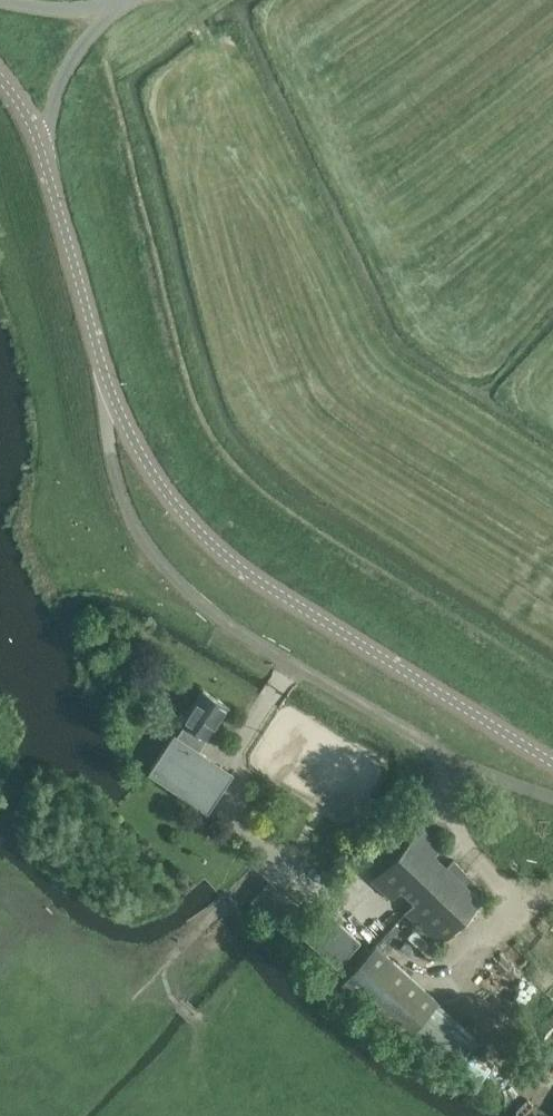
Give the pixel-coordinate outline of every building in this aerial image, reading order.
[(184,724),(205,738),(209,740),(218,725),(215,722),(228,703),(204,687),(181,722),(184,724)] [(205,738),(184,724),(177,735),(173,732),(156,758),(147,772),(206,811),(231,773),(221,765),(201,752),(197,750),(205,738)] [(433,852),(443,842),(422,823),(370,879),(391,898),(400,889),(413,901),(403,912),(439,944),(482,899),(481,898),(486,892),(452,859),(447,866),(433,852)] [(310,920),(280,892),(269,880),(249,899),(259,911),(258,912),(290,942),(310,920)] [(337,967),(360,941),(324,908),(301,934),(337,967)] [(435,1002),(375,945),(343,980),(404,1037),(435,1002)]
